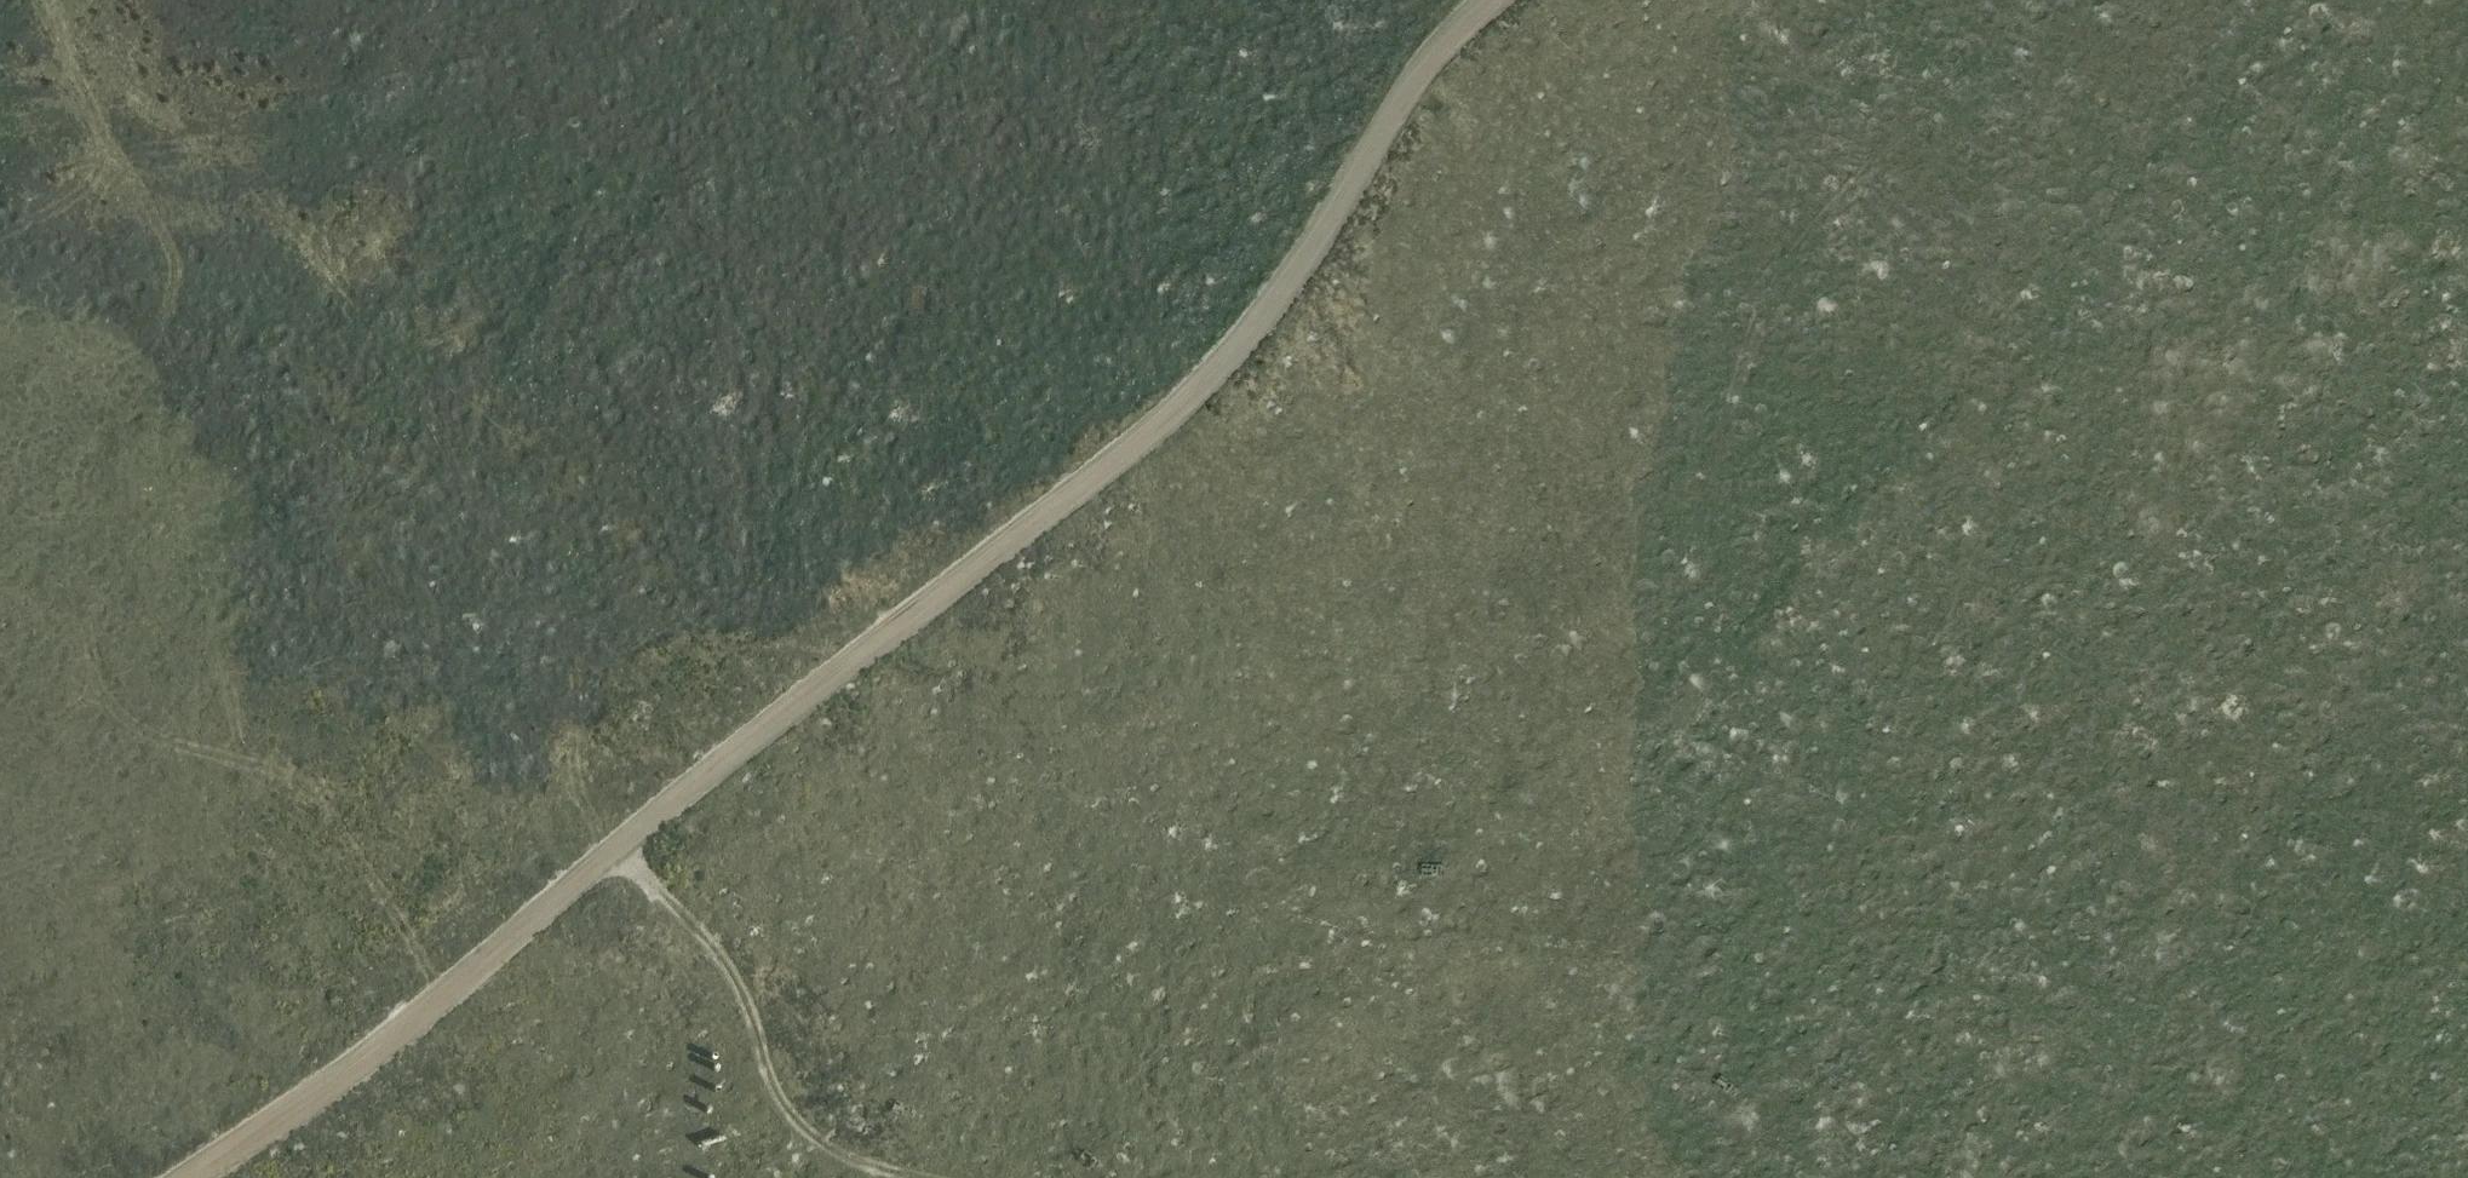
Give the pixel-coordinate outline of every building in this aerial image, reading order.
[(707,1133),(732,1130),(731,1121),(706,1124),(707,1133)]
